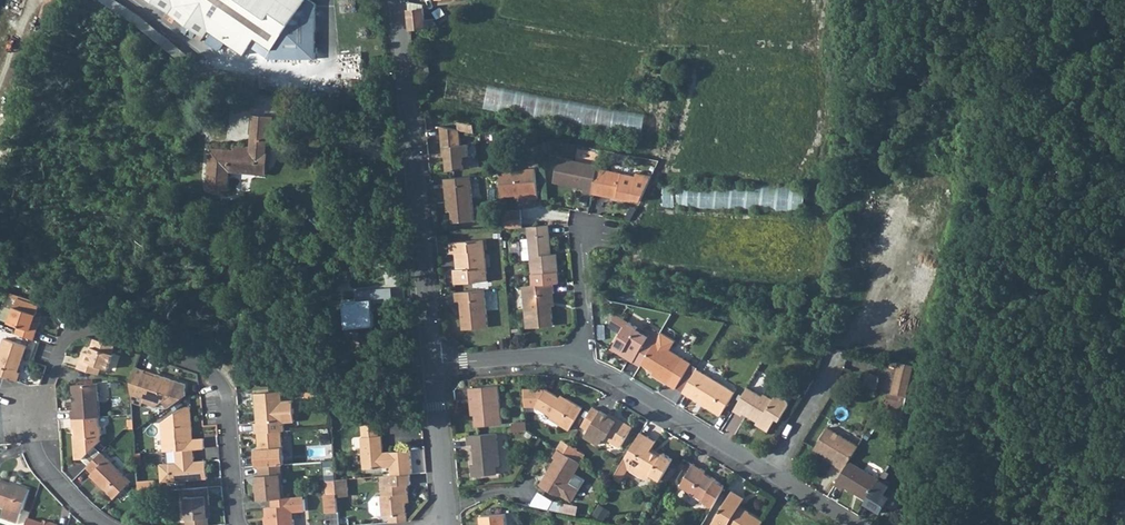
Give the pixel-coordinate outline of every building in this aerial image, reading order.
[(244,55),(250,45),(255,37),(272,49),(267,56),(313,59),(315,3),(311,0),(151,0),(205,37),(209,31),(244,55)] [(425,19),(424,4),(409,1),(410,28),(436,25),(436,18),(425,19)] [(255,37),(250,45),(267,56),(272,49),(255,37)] [(430,72),(429,58),(413,60),(415,74),(430,72)] [(488,89),(486,108),(569,118),(571,98),(488,89)] [(171,100),(167,115),(175,117),(178,102),(171,100)] [(210,160),(208,187),(227,188),(229,168),(244,169),(244,171),(256,172),(257,163),(266,163),(267,155),(265,155),(266,139),(271,139),(272,117),(255,116),(252,147),(236,146),(236,151),(213,149),(212,160),(210,160)] [(474,132),(474,124),(458,121),(459,129),(440,126),(443,153),(446,153),(448,170),(471,168),(469,144),(461,144),(459,129),(474,132)] [(598,166),(558,158),(553,182),(584,188),(583,192),(592,194),(597,169),(598,166)] [(257,163),(256,172),(265,172),(266,163),(257,163)] [(529,199),(538,198),(535,168),(500,171),(502,196),(515,195),(528,194),(528,196),(529,199)] [(597,169),(592,194),(618,199),(618,197),(640,201),(652,176),(637,173),(636,176),(597,169)] [(474,220),(470,176),(445,178),(447,202),(451,202),(451,210),(453,222),(474,220)] [(719,207),(719,189),(662,187),(661,206),(719,207)] [(806,189),(779,190),(779,198),(776,198),(776,210),(806,210),(806,189)] [(521,209),(503,211),(504,229),(523,227),(521,209)] [(528,227),(529,238),(531,259),(533,284),(554,282),(559,282),(556,253),(551,253),(549,225),(528,227)] [(531,259),(529,238),(521,239),(523,260),(531,259)] [(486,273),(483,239),(449,242),(450,253),(455,252),(457,252),(458,261),(460,261),(460,268),(456,268),(453,268),(454,283),(474,282),(474,274),(486,273)] [(348,273),(334,275),(335,286),(349,285),(348,273)] [(554,292),(554,282),(533,284),(523,285),(527,327),(553,325),(551,305),(550,292),(554,292)] [(393,288),(376,290),(376,291),(377,300),(373,300),(374,310),(378,310),(377,303),(394,302),(393,288)] [(488,326),(484,289),(455,291),(455,301),(460,300),(462,329),(488,326)] [(359,300),(345,302),(347,328),(361,326),(363,350),(376,349),(373,325),(375,325),(374,310),(373,300),(377,300),(376,291),(358,292),(359,300)] [(19,294),(18,297),(39,304),(40,302),(19,294)] [(18,297),(9,322),(19,325),(16,333),(34,340),(40,322),(34,321),(40,304),(39,304),(18,297)] [(628,322),(617,315),(611,325),(622,331),(628,322)] [(633,361),(640,366),(642,363),(655,342),(648,337),(650,334),(628,321),(628,322),(622,331),(614,345),(635,358),(633,361)] [(655,342),(642,363),(654,370),(652,373),(676,388),(685,373),(692,377),(697,368),(691,364),(691,363),(670,350),(676,340),(661,331),(655,342)] [(0,350),(0,375),(4,376),(18,381),(21,372),(18,371),(28,346),(4,338),(0,350)] [(84,351),(78,368),(99,374),(102,366),(109,369),(114,353),(112,353),(115,345),(95,338),(90,353),(84,351)] [(892,392),(907,396),(915,364),(900,361),(892,392)] [(168,408),(187,395),(186,383),(178,381),(157,373),(156,377),(153,376),(151,374),(145,371),(146,370),(136,366),(130,383),(131,393),(144,398),(143,402),(155,406),(163,401),(168,408)] [(735,391),(697,368),(692,377),(683,391),(691,397),(692,395),(702,401),(701,403),(721,415),(735,391)] [(870,372),(867,385),(878,388),(881,375),(870,372)] [(71,409),(72,419),(99,416),(101,416),(98,383),(72,385),(74,409),(71,409)] [(498,385),(469,388),(470,406),(474,405),(476,426),(502,424),(498,385)] [(763,396),(748,387),(734,410),(743,415),(744,413),(761,423),(760,426),(769,431),(776,419),(779,421),(789,405),(789,404),(789,402),(788,401),(787,400),(777,394),(773,400),(764,394),(763,396)] [(300,388),(298,392),(317,398),(318,394),(300,388)] [(583,407),(566,397),(565,400),(560,397),(546,389),(523,389),(525,406),(535,406),(551,416),(550,418),(569,430),(583,407)] [(254,422),(255,433),(258,433),(281,431),(285,431),(284,422),(295,421),(293,400),(282,400),(282,391),(255,393),(256,411),(258,411),(259,422),(254,422)] [(317,398),(315,403),(330,407),(329,398),(318,394),(317,398)] [(162,422),(164,451),(175,450),(194,449),(205,448),(204,438),(194,439),(190,439),(189,432),(193,432),(191,406),(184,407),(162,422)] [(589,430),(585,436),(599,444),(604,436),(621,446),(633,427),(618,418),(617,420),(608,415),(600,411),(593,407),(581,425),(589,430)] [(74,439),(75,459),(83,458),(95,447),(101,440),(101,437),(102,435),(102,427),(100,425),(99,416),(72,419),(73,428),(75,428),(76,439),(74,439)] [(527,421),(512,422),(513,431),(528,430),(527,421)] [(836,466),(843,470),(849,461),(858,446),(828,427),(814,448),(838,463),(836,466)] [(256,457),(256,466),(259,466),(281,464),(284,464),(281,431),(258,433),(259,449),(255,450),(256,457)] [(207,437),(207,446),(216,446),(216,433),(197,432),(197,437),(207,437)] [(330,432),(322,432),(323,443),(331,443),(330,432)] [(641,432),(615,475),(623,479),(629,469),(644,478),(650,477),(651,474),(661,480),(674,458),(664,452),(660,453),(658,454),(651,450),(652,448),(656,441),(641,432)] [(497,433),(468,435),(469,444),(474,444),(476,463),(472,464),(473,476),(497,473),(496,465),(500,465),(497,433)] [(391,466),(392,475),(409,474),(412,473),(410,450),(383,452),(382,435),(361,437),(364,468),(391,466)] [(570,444),(563,440),(558,449),(565,453),(570,444)] [(577,449),(570,444),(565,453),(572,457),(577,449)] [(95,447),(83,458),(89,464),(101,452),(95,447)] [(195,461),(194,449),(175,450),(176,462),(160,464),(161,479),(164,482),(207,479),(205,460),(195,461)] [(572,457),(558,449),(553,457),(556,459),(548,471),(549,473),(541,486),(554,494),(561,495),(572,502),(585,480),(575,474),(581,463),(572,457)] [(131,482),(101,452),(89,464),(86,467),(92,473),(90,475),(114,499),(131,482)] [(849,461),(843,470),(835,484),(843,489),(845,486),(867,499),(879,479),(849,461)] [(257,476),(259,499),(272,499),(284,498),(281,464),(259,466),(260,475),(257,476)] [(679,487),(713,507),(725,486),(704,473),(705,471),(693,464),(679,487)] [(383,514),(383,516),(389,516),(406,514),(405,502),(404,494),(408,494),(407,484),(411,484),(409,474),(392,475),(381,476),(383,495),(381,496),(383,514)] [(891,485),(879,478),(879,479),(867,499),(865,502),(881,513),(891,496),(886,493),(891,485)] [(336,479),(327,480),(328,494),(337,493),(336,479)] [(337,493),(337,496),(347,495),(345,479),(336,479),(337,493)] [(155,491),(155,480),(138,481),(139,492),(155,491)] [(5,509),(21,515),(29,490),(15,484),(14,484),(13,485),(12,485),(12,486),(0,482),(0,507),(5,509)] [(187,524),(208,524),(207,505),(209,504),(208,487),(181,489),(182,499),(185,499),(187,524)] [(732,490),(711,524),(760,524),(763,521),(748,512),(748,513),(739,507),(744,498),(732,490)] [(328,494),(324,494),(326,513),(338,512),(337,496),(337,493),(328,494)] [(537,494),(534,505),(578,514),(580,504),(537,494)] [(381,496),(372,497),(368,502),(368,511),(373,515),(383,514),(381,496)] [(284,498),(272,499),(272,506),(266,507),(267,524),(294,524),(293,512),(305,511),(305,499),(292,500),(292,497),(284,498)] [(21,515),(5,509),(1,518),(17,524),(21,515)] [(604,516),(596,510),(593,514),(601,520),(604,516)] [(481,515),(482,524),(507,524),(506,512),(481,515)] [(406,514),(389,516),(390,522),(407,521),(406,514)]
